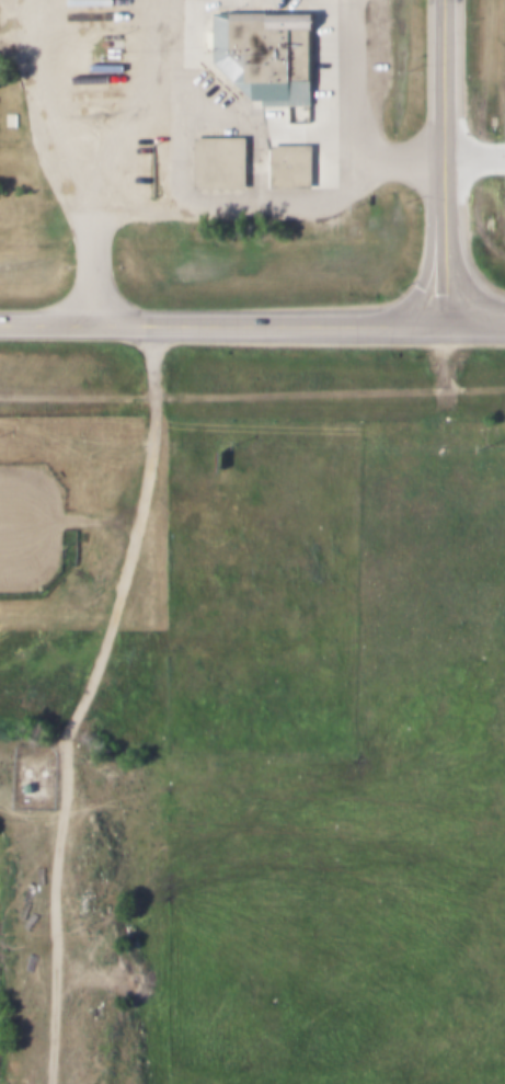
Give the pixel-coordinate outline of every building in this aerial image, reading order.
[(206,11),(305,11),(305,104),(254,104),(254,98),(245,98),(206,60),(206,11)] [(83,62),(117,62),(117,72),(83,72),(83,62)] [(239,137),(239,187),(188,187),(188,137),(239,137)] [(265,145),(305,145),(305,186),(265,186),(265,145)]
